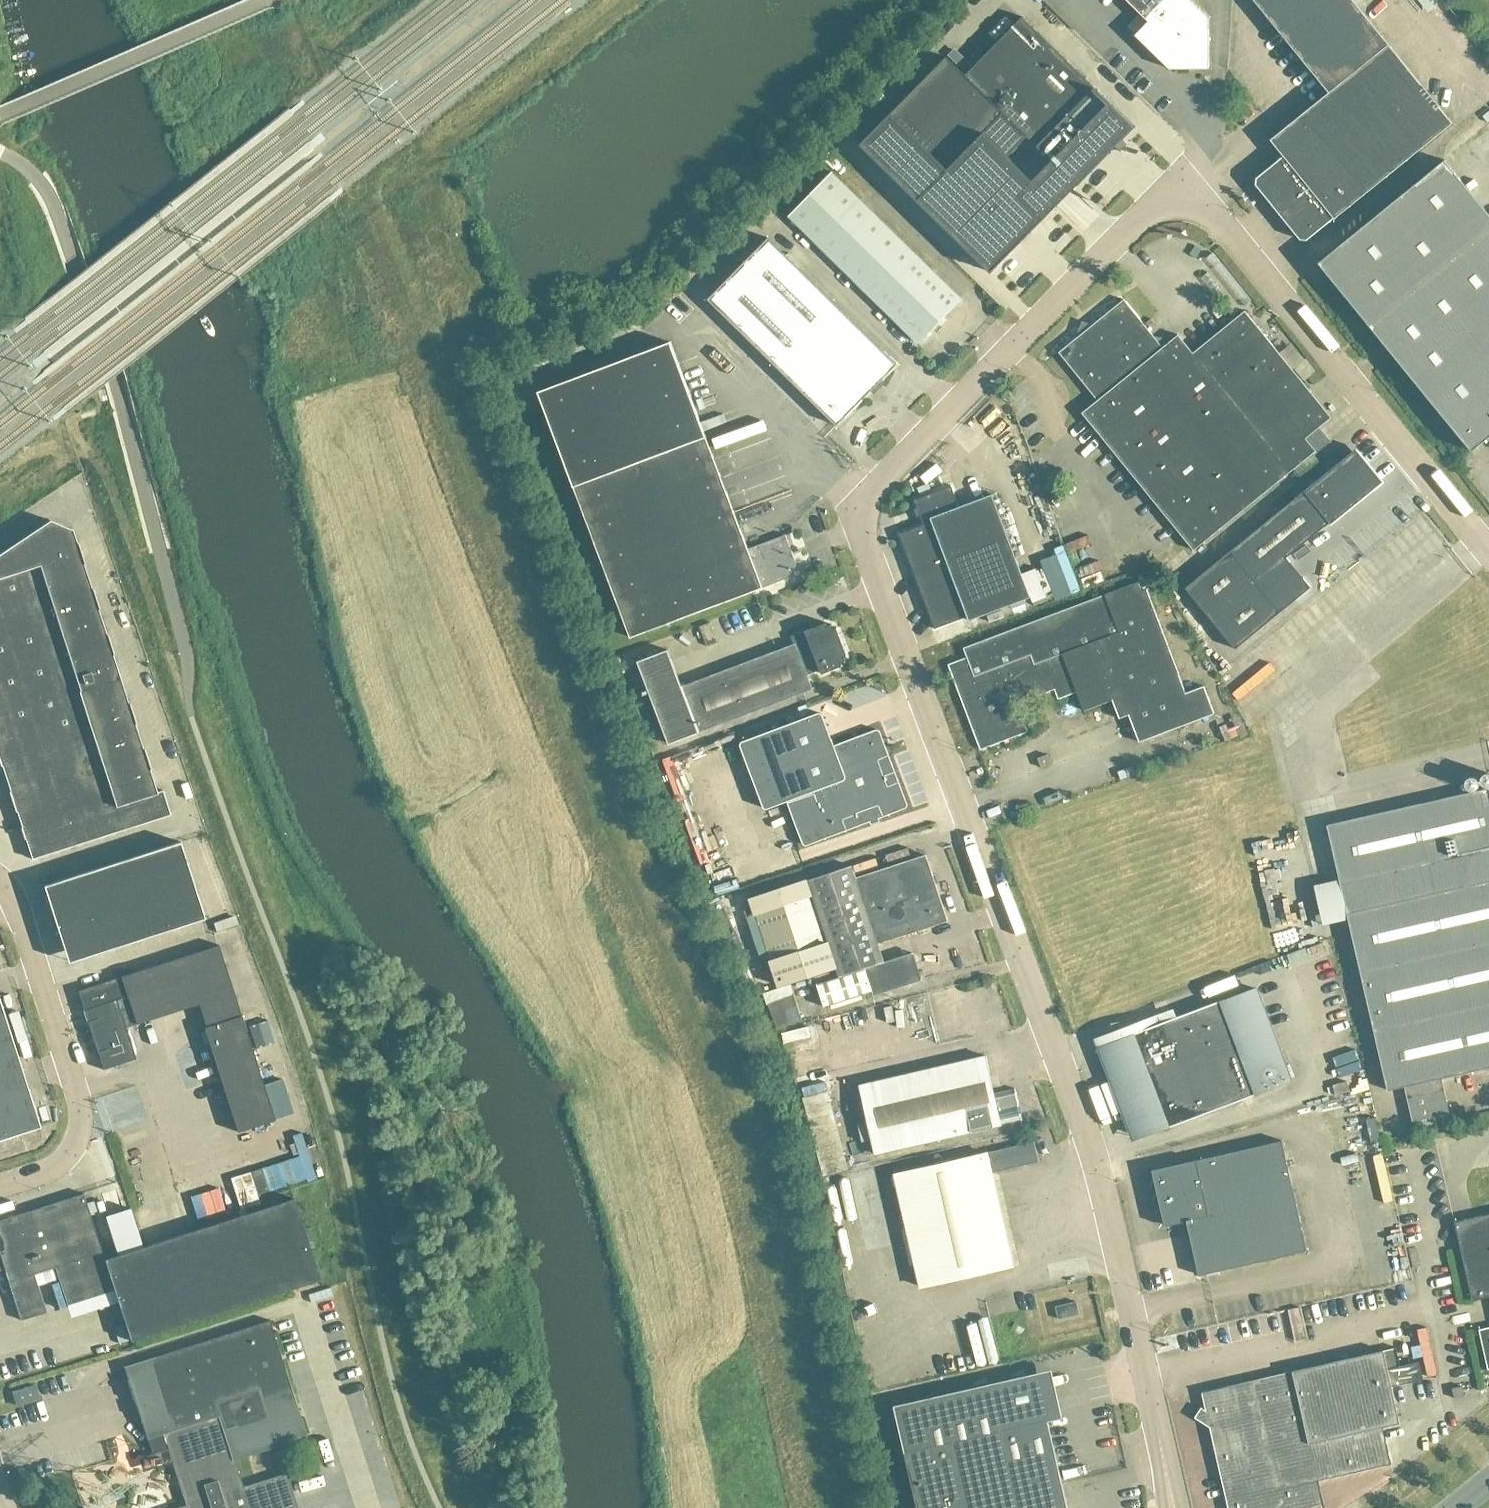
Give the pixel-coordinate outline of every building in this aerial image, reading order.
[(1191,0),(1127,0),(1149,21),(1135,35),(1169,68),(1209,68),(1209,17),(1191,0)] [(1329,92),(1271,139),(1284,155),(1267,169),(1265,188),(1307,239),(1334,217),(1334,218),(1452,122),(1353,0),(1255,0),(1329,92)] [(1424,18),(1434,12),(1427,0),(1413,0),(1424,18)] [(1127,144),(1122,138),(1134,126),(1023,17),(965,75),(946,56),(860,143),(991,272),(1058,204),(1077,185),(1115,146),(1120,151),(1127,144)] [(1444,159),(1320,261),(1318,262),(1373,328),(1394,355),(1472,450),(1484,440),(1488,436),(1488,214),(1444,159)] [(961,298),(832,171),(789,215),(914,338),(918,342),(930,331),(930,330),(961,298)] [(897,363),(768,237),(708,298),(837,424),(872,388),(880,380),(897,363)] [(1173,285),(1048,386),(1073,418),(1057,430),(1083,462),(1255,322),(1217,275),(1186,300),(1173,285)] [(748,548),(670,341),(538,391),(574,486),(630,637),(800,573),(786,534),(748,548)] [(1099,498),(1125,529),(1141,516),(1166,548),(1330,415),(1279,352),(1099,498)] [(1311,587),(1287,557),(1380,481),(1356,452),(1340,465),(1339,463),(1321,477),(1323,479),(1308,491),(1306,489),(1185,587),(1235,648),(1311,587)] [(1022,572),(996,503),(992,494),(967,503),(959,506),(954,492),(951,485),(915,499),(916,503),(924,523),(898,533),(913,571),(917,569),(923,585),(919,586),(919,587),(935,628),(968,615),(969,619),(1031,596),(1022,572)] [(120,676),(110,644),(73,529),(51,519),(0,553),(0,754),(0,755),(33,858),(171,814),(163,791),(158,793),(154,782),(120,676)] [(1036,567),(1022,572),(1031,596),(1033,601),(1047,596),(1036,567)] [(1179,674),(1147,588),(1142,590),(1139,580),(1077,603),(1021,625),(964,646),(967,656),(948,663),(981,749),(1029,731),(1018,702),(1055,688),(1058,698),(1077,691),(1084,710),(1112,699),(1119,717),(1129,714),(1139,741),(1214,713),(1204,685),(1186,692),(1179,674)] [(1195,603),(1185,609),(1197,628),(1207,622),(1195,603)] [(699,731),(813,688),(808,674),(820,669),(822,673),(843,665),(842,662),(847,660),(845,656),(847,655),(837,627),(835,627),(833,623),(828,624),(826,622),(821,624),(791,635),(794,643),(682,685),(668,649),(638,660),(669,743),(699,731)] [(625,654),(618,657),(624,674),(631,671),(625,654)] [(641,672),(632,676),(636,685),(644,682),(641,672)] [(806,704),(798,707),(802,718),(810,714),(806,704)] [(908,803),(881,730),(879,729),(877,729),(834,744),(822,713),(821,712),(819,711),(810,714),(802,718),(742,740),(740,742),(740,745),(763,807),(765,808),(767,808),(787,801),(803,842),(803,843),(805,844),(807,844),(906,807),(908,806),(908,803)] [(705,777),(708,788),(731,782),(721,744),(683,754),(684,760),(663,766),(668,787),(705,777)] [(1051,763),(1048,753),(1038,757),(1042,766),(1051,763)] [(1326,824),(1339,878),(1315,884),(1325,924),(1348,919),(1387,1090),(1488,1066),(1488,787),(1326,824)] [(715,798),(676,810),(683,833),(722,821),(715,798)] [(205,917),(180,841),(44,885),(59,930),(55,931),(55,932),(59,931),(68,961),(205,917)] [(1251,845),(1252,856),(1273,854),(1272,843),(1251,845)] [(808,879),(751,898),(780,987),(837,968),(840,975),(817,983),(824,1006),(873,990),(874,994),(922,979),(914,952),(884,961),(878,942),(948,919),(926,854),(856,878),(852,866),(808,879)] [(1300,934),(1293,901),(1273,905),(1280,939),(1300,934)] [(215,934),(237,929),(234,920),(213,925),(215,934)] [(275,1120),(219,944),(77,990),(84,1009),(82,1009),(83,1011),(84,1010),(103,1069),(136,1058),(126,1027),(199,1004),(206,1026),(204,1027),(238,1132),(275,1120)] [(802,1022),(791,987),(767,995),(779,1029),(802,1022)] [(1289,1080),(1255,988),(1225,1000),(1225,998),(1131,1033),(1131,1034),(1107,1043),(1116,1068),(1114,1068),(1139,1134),(1165,1124),(1166,1127),(1225,1105),(1260,1092),(1259,1091),(1289,1080)] [(41,1126),(7,1022),(0,1002),(0,1139),(41,1126)] [(786,1035),(791,1083),(813,1081),(808,1032),(786,1035)] [(1334,1083),(1362,1074),(1356,1054),(1328,1063),(1334,1083)] [(1022,1119),(1015,1088),(994,1092),(986,1055),(860,1084),(868,1119),(872,1139),(875,1152),(1022,1119)] [(813,1143),(838,1138),(828,1095),(804,1100),(813,1143)] [(868,1119),(859,1121),(863,1141),(872,1139),(868,1119)] [(1295,1196),(1282,1139),(1225,1152),(1152,1169),(1165,1225),(1173,1223),(1187,1221),(1199,1275),(1226,1268),(1308,1249),(1295,1196)] [(1012,1265),(990,1171),(1039,1161),(1034,1141),(986,1151),(896,1171),(922,1286),(1012,1265)] [(1448,1192),(1474,1310),(1488,1307),(1488,1183),(1448,1192)] [(0,1220),(0,1270),(5,1268),(21,1319),(45,1311),(37,1284),(58,1277),(67,1305),(115,1289),(130,1338),(320,1276),(294,1195),(104,1257),(83,1193),(0,1220)] [(1079,1312),(1076,1300),(1055,1304),(1058,1317),(1079,1312)] [(287,1471),(285,1472),(285,1473),(242,1487),(233,1458),(306,1436),(269,1319),(268,1319),(268,1320),(126,1366),(126,1365),(124,1365),(148,1438),(149,1437),(164,1432),(187,1505),(176,1507),(299,1507),(287,1471)] [(117,1346),(128,1342),(124,1328),(112,1332),(117,1346)] [(1396,1347),(1384,1349),(1388,1368),(1400,1365),(1396,1347)] [(1195,1416),(1210,1426),(1218,1463),(1211,1465),(1211,1466),(1212,1465),(1216,1481),(1214,1481),(1215,1482),(1222,1481),(1228,1507),(1317,1507),(1323,1507),(1324,1507),(1325,1507),(1318,1478),(1390,1462),(1382,1426),(1400,1422),(1392,1385),(1423,1378),(1419,1361),(1400,1365),(1388,1368),(1384,1349),(1279,1373),(1280,1380),(1268,1383),(1266,1376),(1201,1391),(1202,1392),(1206,1409),(1201,1406),(1195,1416)] [(1047,1420),(1062,1417),(1051,1369),(895,1405),(918,1507),(1068,1507),(1060,1474),(1047,1420)] [(38,1398),(34,1385),(13,1391),(14,1394),(17,1405),(38,1398)] [(1462,1385),(1452,1387),(1454,1397),(1464,1395),(1462,1385)]
